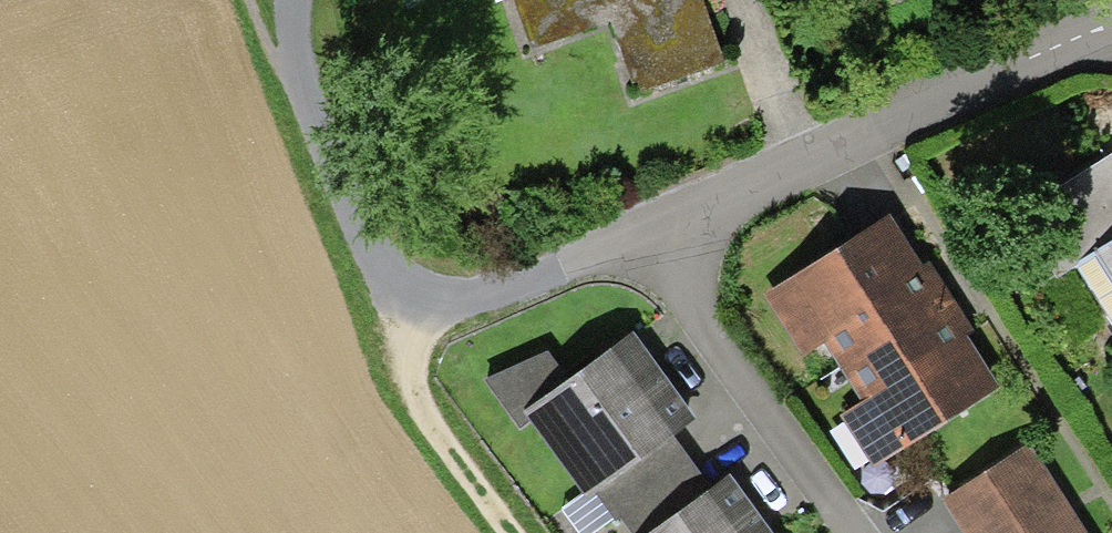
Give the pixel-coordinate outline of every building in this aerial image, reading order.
[(530,55),(599,29),(625,96),(727,57),(704,0),(509,0),(530,55)] [(874,224),(749,301),(786,362),(808,349),(826,378),(941,307),(916,267),(905,274),(874,224)] [(1111,326),(1111,239),(1072,265),(1111,326)] [(959,337),(941,307),(826,378),(847,413),(831,423),(860,470),(980,396),(948,343),(959,337)] [(678,422),(617,336),(551,382),(538,361),(477,390),(504,428),(515,420),(571,498),(582,490),(658,436),(678,422)] [(658,436),(582,490),(619,532),(640,532),(698,495),(658,436)] [(926,503),(946,532),(1071,532),(1014,445),(926,503)] [(720,481),(698,495),(640,532),(754,532),(720,481)]
